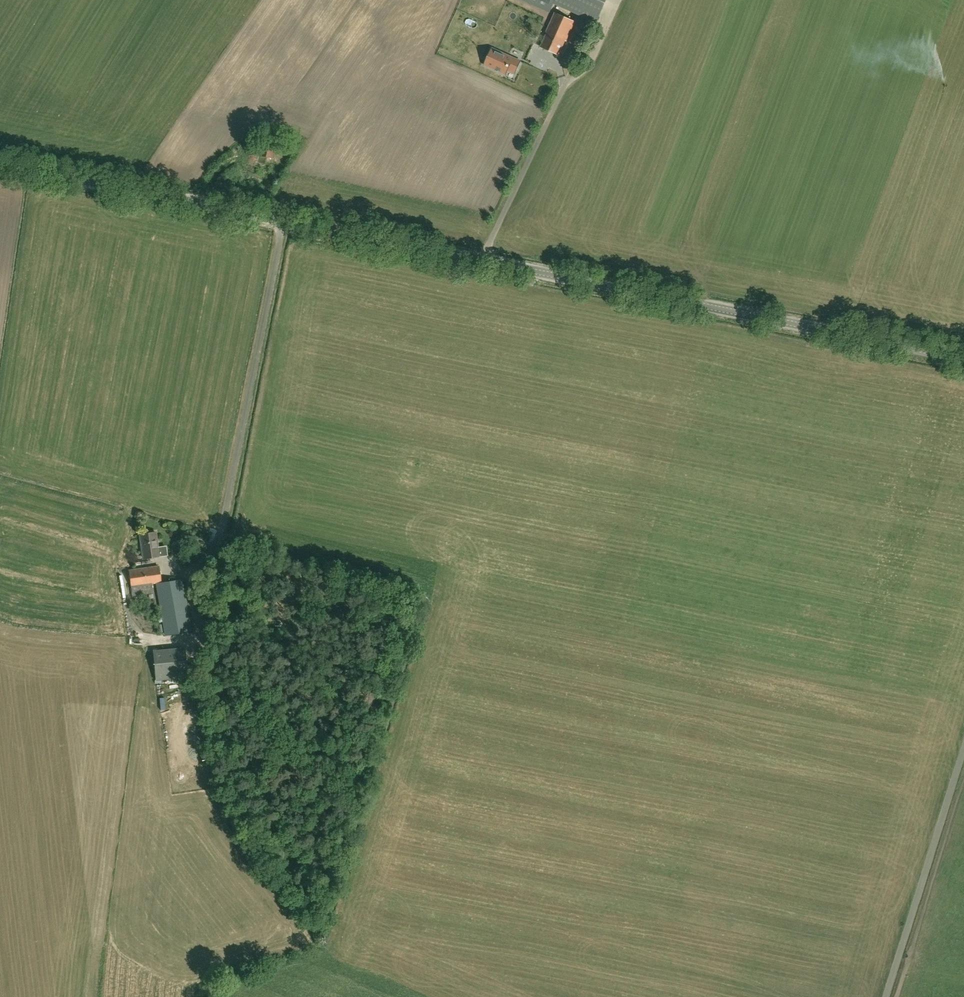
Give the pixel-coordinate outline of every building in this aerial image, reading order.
[(548,12),(553,2),(596,22),(605,0),(522,0),(548,12)] [(566,40),(575,21),(555,12),(546,31),(547,32),(541,46),(559,54),(565,40),(566,40)] [(501,53),(501,52),(494,49),(494,50),(492,49),(485,64),(506,74),(508,69),(515,72),(520,61),(501,53)] [(166,545),(158,547),(156,532),(140,534),(144,558),(167,555),(166,545)] [(151,583),(161,582),(159,566),(129,570),(132,595),(153,593),(151,583)] [(165,634),(190,630),(182,579),(157,584),(165,634)] [(185,647),(152,650),(155,681),(187,677),(185,647)]
